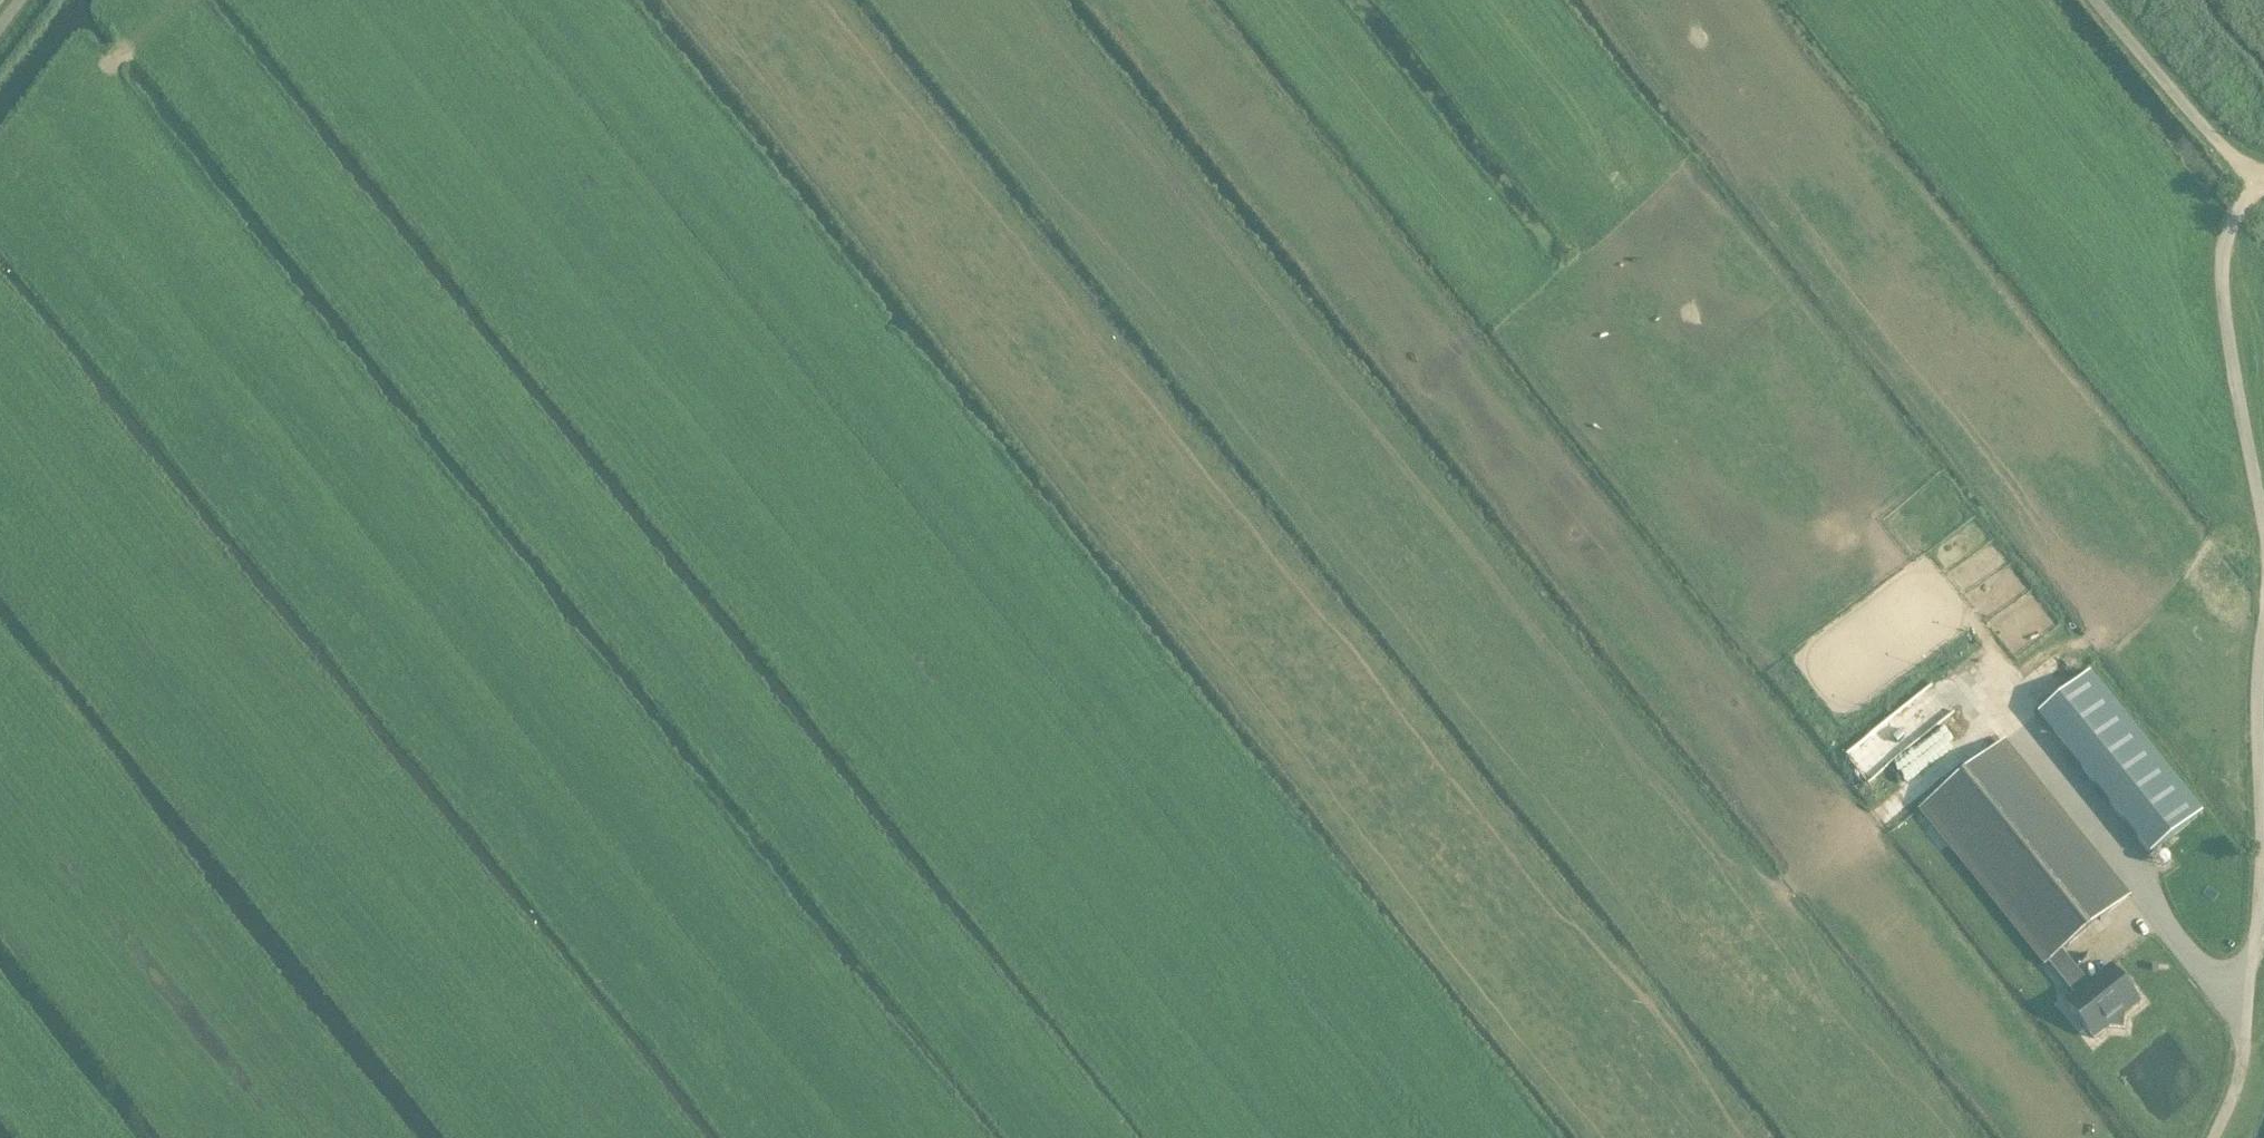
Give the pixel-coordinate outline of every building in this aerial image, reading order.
[(2038,715),(2150,855),(2203,814),(2090,673),(2038,715)] [(2044,965),(2082,935),(2128,898),(2003,744),(1957,780),(1919,811),(2044,965)] [(2066,1004),(2094,1039),(2108,1027),(2123,1029),(2125,1014),(2139,1003),(2111,968),(2089,985),(2062,952),(2048,963),(2075,996),(2066,1004)]
